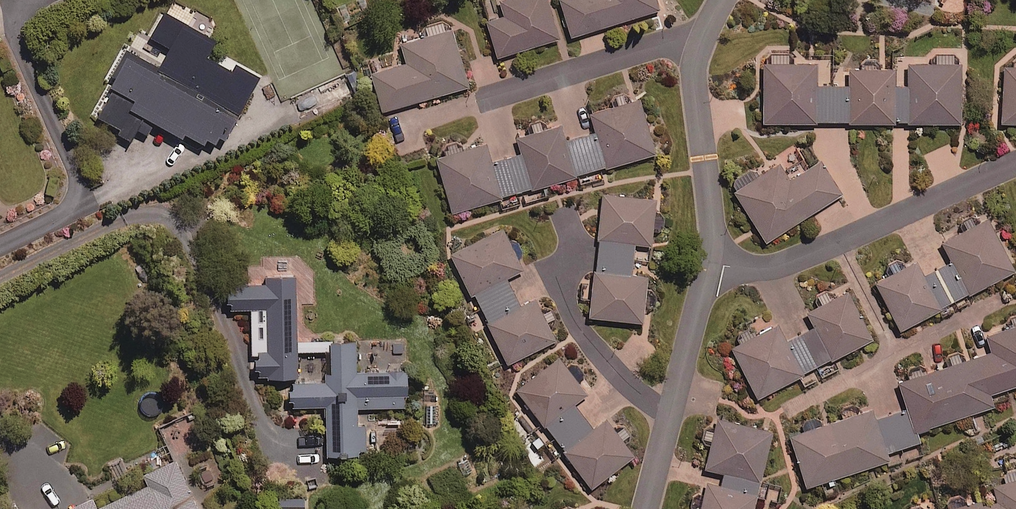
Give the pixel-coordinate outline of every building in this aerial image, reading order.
[(547,0),(501,0),(500,0),(505,16),(487,21),(498,57),(558,38),(547,0)] [(655,0),(561,0),(572,36),(658,10),(655,0)] [(160,67),(126,48),(110,76),(117,80),(96,116),(121,130),(119,135),(129,141),(137,127),(148,134),(155,122),(181,136),(183,132),(218,151),(259,76),(235,63),(231,70),(206,56),(215,40),(164,12),(150,37),(170,48),(160,67)] [(468,86),(452,30),(402,44),(407,62),(373,72),(384,111),(468,86)] [(895,85),(894,68),(878,68),(878,59),(862,59),(862,68),(849,68),(849,85),(818,86),(818,63),(787,63),(787,53),(772,53),(772,64),(763,64),(764,123),(961,122),(961,64),(955,64),(955,51),(937,52),(937,65),(911,65),(912,85),(895,85)] [(1005,67),(1003,123),(1015,124),(1015,68),(1005,67)] [(453,212),(654,152),(638,99),(591,113),(597,132),(564,142),(559,126),(518,138),(523,154),(491,163),(485,143),(436,158),(453,212)] [(789,180),(779,163),(759,176),(754,169),(730,184),(766,241),(841,195),(820,161),(789,180)] [(634,244),(652,245),(655,200),(603,196),(597,272),(594,271),(590,318),(644,322),(647,277),(632,275),(634,244)] [(971,295),(1015,270),(1015,263),(993,221),(945,247),(953,261),(926,276),(918,262),(876,285),(902,331),(944,308),(943,305),(968,291),(971,295)] [(506,278),(523,270),(504,230),(451,254),(470,295),(475,293),(489,323),(486,324),(505,364),(556,341),(536,298),(519,306),(506,278)] [(299,351),(298,340),(297,277),(264,277),(264,287),(230,288),(231,311),(251,310),(252,378),(299,377),(299,352),(299,351)] [(761,400),(874,338),(847,289),(808,310),(817,326),(787,342),(778,327),(734,351),(761,400)] [(994,406),(990,394),(1015,386),(1015,324),(985,334),(991,352),(900,382),(909,409),(873,421),(870,411),(791,436),(808,487),(889,460),(886,452),(919,442),(916,432),(994,406)] [(331,340),(331,350),(331,383),(292,384),(292,407),(326,407),(327,455),(366,455),(366,427),(358,427),(357,407),(406,407),(405,372),(356,373),(356,340),(331,340)] [(331,350),(331,340),(298,340),(299,351),(331,350)] [(573,405),(587,394),(559,359),(518,391),(565,450),(563,451),(592,488),(634,455),(606,420),(594,431),(573,405)] [(772,432),(717,419),(715,428),(709,427),(705,444),(711,445),(705,469),(724,473),(722,482),(709,478),(701,508),(754,508),(772,432)] [(399,427),(377,428),(377,452),(400,451),(399,427)] [(177,460),(149,473),(154,485),(100,508),(199,508),(177,460)] [(991,486),(995,505),(985,508),(983,498),(936,508),(1015,508),(1015,480),(991,486)] [(278,499),(279,508),(305,508),(304,497),(278,499)] [(93,499),(70,508),(97,508),(93,499)]
